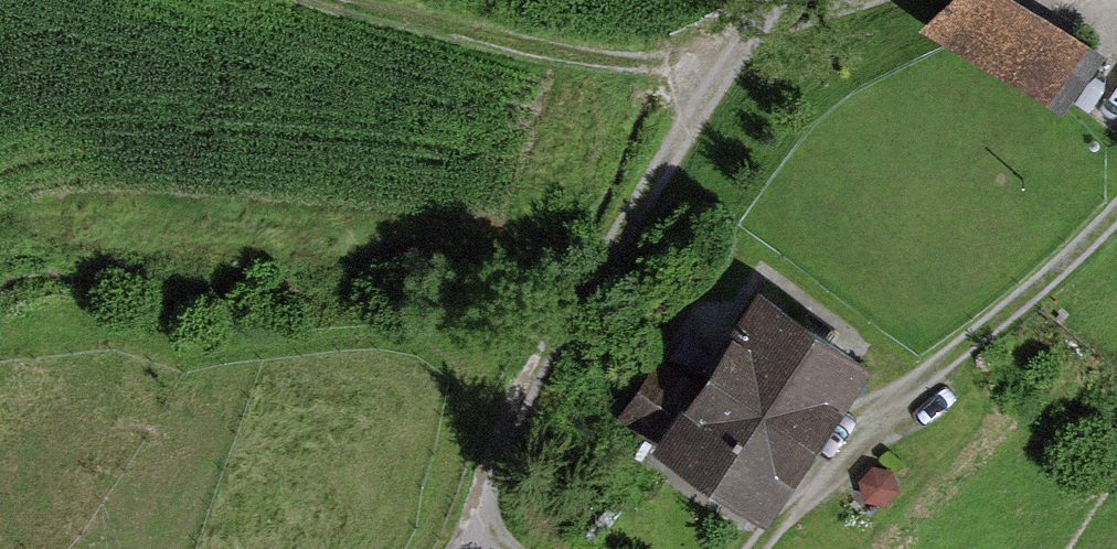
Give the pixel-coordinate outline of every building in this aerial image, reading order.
[(1086,54),(992,0),(962,0),(935,46),(1052,113),(1086,54)] [(773,510),(864,375),(752,301),(661,436),(773,510)] [(658,420),(699,357),(665,336),(625,399),(658,420)]
